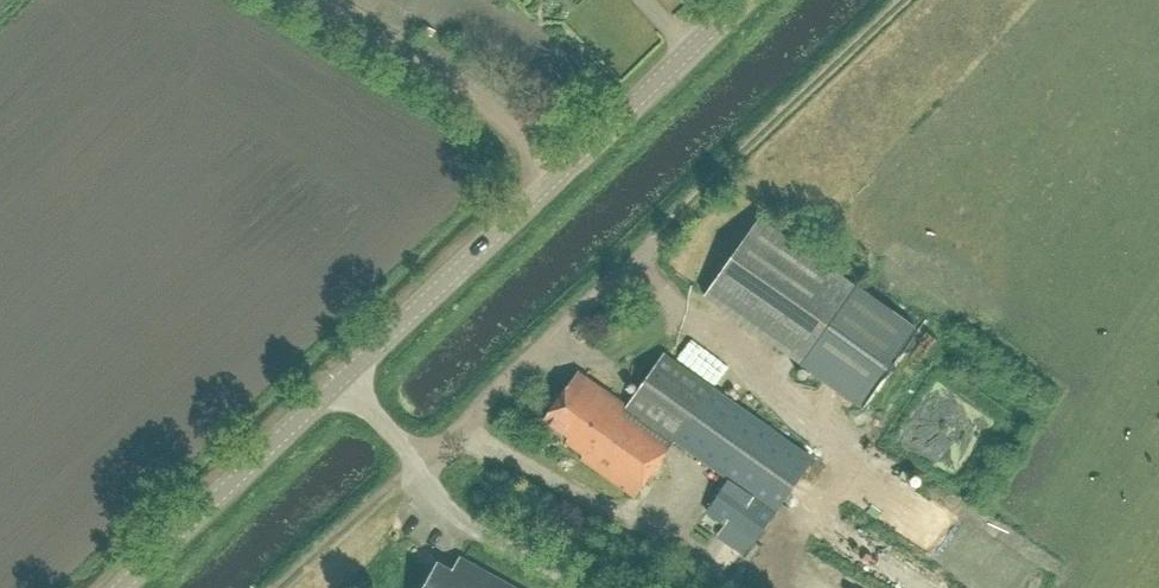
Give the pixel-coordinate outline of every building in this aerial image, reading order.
[(801,364),(858,283),(761,214),(704,296),(801,364)] [(858,283),(801,364),(859,405),(916,323),(858,283)] [(579,371),(545,420),(569,437),(566,442),(585,456),(582,460),(634,497),(675,440),(709,465),(730,479),(717,498),(707,512),(726,525),(718,536),(745,556),(754,544),(814,459),(761,421),(759,420),(711,386),(664,353),(654,367),(627,405),(579,371)] [(900,430),(949,459),(962,437),(954,432),(956,428),(950,424),(956,414),(972,424),(979,412),(961,401),(948,422),(931,412),(942,392),(927,383),(900,430)] [(811,506),(826,479),(818,475),(804,501),(811,506)]
